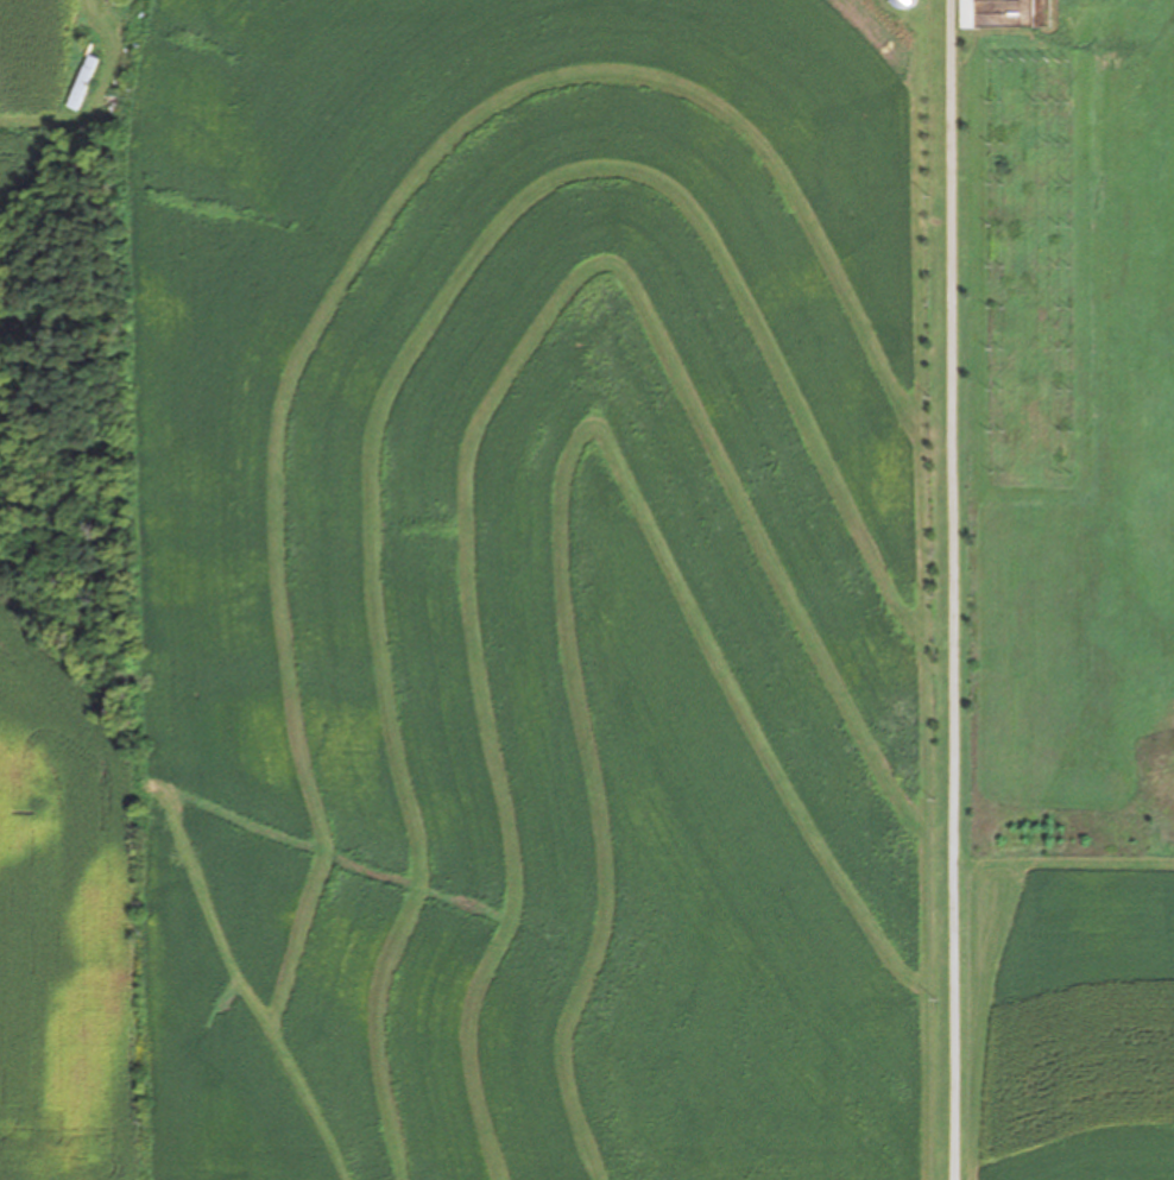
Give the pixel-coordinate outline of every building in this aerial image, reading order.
[(971,27),(971,0),(959,0),(959,27),(971,27)] [(104,59),(93,54),(70,107),(81,111),(104,59)]
